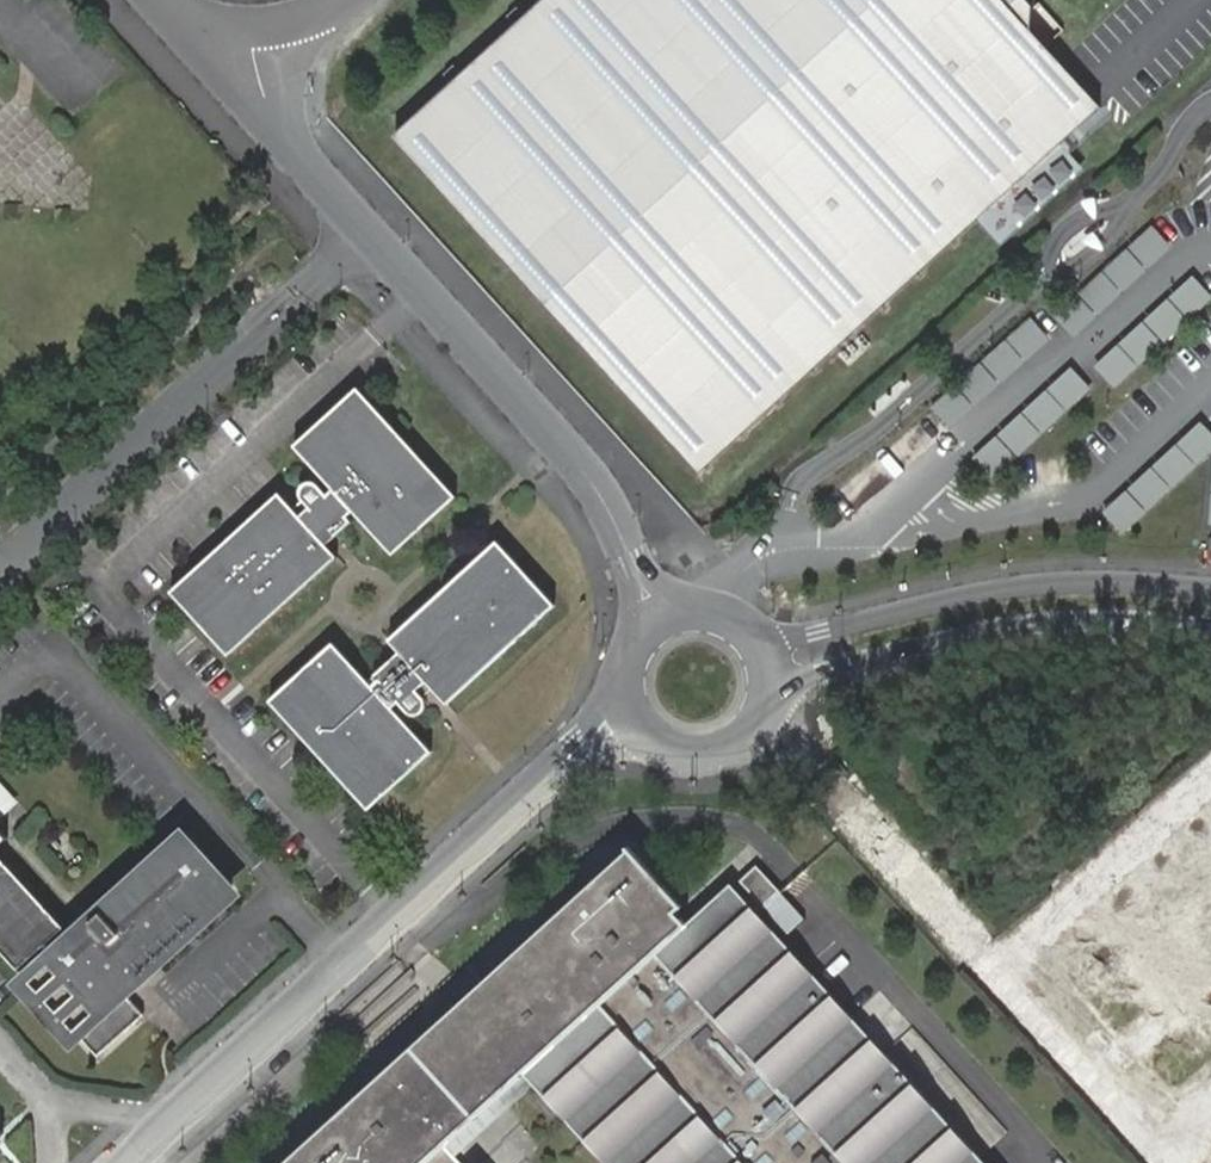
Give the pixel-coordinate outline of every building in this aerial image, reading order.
[(393,131),(699,468),(1100,102),(1033,30),(1035,0),(537,0),(393,131)] [(256,187),(270,203),(271,202),(257,186),(256,187)] [(1133,246),(1152,267),(1176,245),(1158,224),(1133,246)] [(1210,302),(1210,290),(1200,278),(1121,346),(1128,353),(1107,371),(1116,382),(1210,302)] [(1031,315),(986,360),(1007,381),(1053,337),(1031,315)] [(1076,367),(1057,384),(1076,404),(1094,386),(1076,367)] [(357,390),(295,447),(334,490),(328,496),(318,484),(315,483),(308,482),(303,485),(301,487),(299,491),(299,495),(301,499),(291,508),(279,495),(172,593),(229,657),(337,559),(326,547),(351,523),(347,519),(353,513),(392,557),(456,499),(357,390)] [(1109,514),(1129,533),(1210,452),(1210,427),(1203,420),(1109,514)] [(369,810),(433,751),(393,708),(399,703),(409,713),(412,714),(416,715),(422,714),(426,709),(427,705),(427,701),(426,698),(420,691),(429,682),(449,704),(556,606),(497,542),(391,642),(402,654),(376,676),(380,681),(374,686),(335,643),(271,701),(369,810)] [(1,814),(17,800),(0,782),(0,813),(1,814)] [(1084,925),(1184,1036),(1210,1012),(1210,813),(1084,925)] [(8,836),(0,827),(0,844),(8,836)] [(232,894),(175,829),(85,911),(91,918),(74,935),(67,927),(21,969),(99,1056),(145,1015),(124,992),(118,986),(136,969),(142,976),(232,894)] [(288,1162),(426,1162),(434,1156),(525,1073),(534,1083),(607,1162),(990,1162),(734,881),(689,922),(679,910),(684,905),(633,847),(288,1162)] [(21,969),(67,927),(0,853),(0,947),(21,969)] [(758,865),(742,879),(792,931),(806,917),(758,865)] [(85,911),(67,927),(74,935),(91,918),(85,911)] [(142,976),(136,969),(118,986),(124,992),(142,976)] [(525,1073),(434,1156),(440,1162),(463,1162),(456,1155),(534,1083),(525,1073)]
